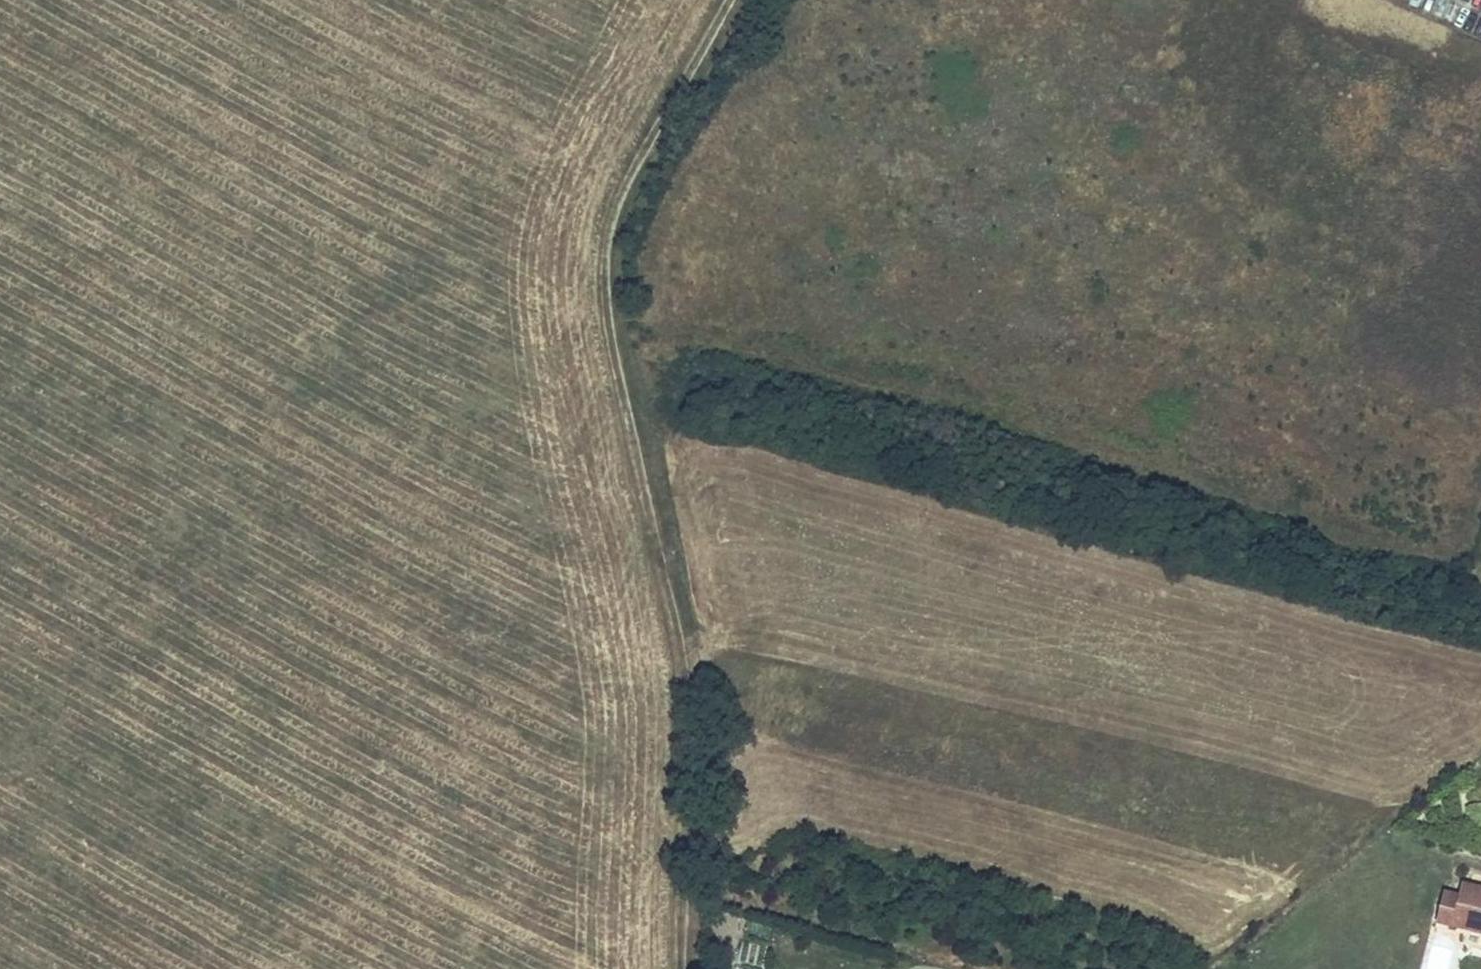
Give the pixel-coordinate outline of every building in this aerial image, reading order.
[(1465,880),(1460,901),(1455,916),(1480,924),(1480,885),(1465,880)] [(1460,901),(1446,897),(1440,919),(1480,931),(1480,924),(1455,916),(1460,901)]
